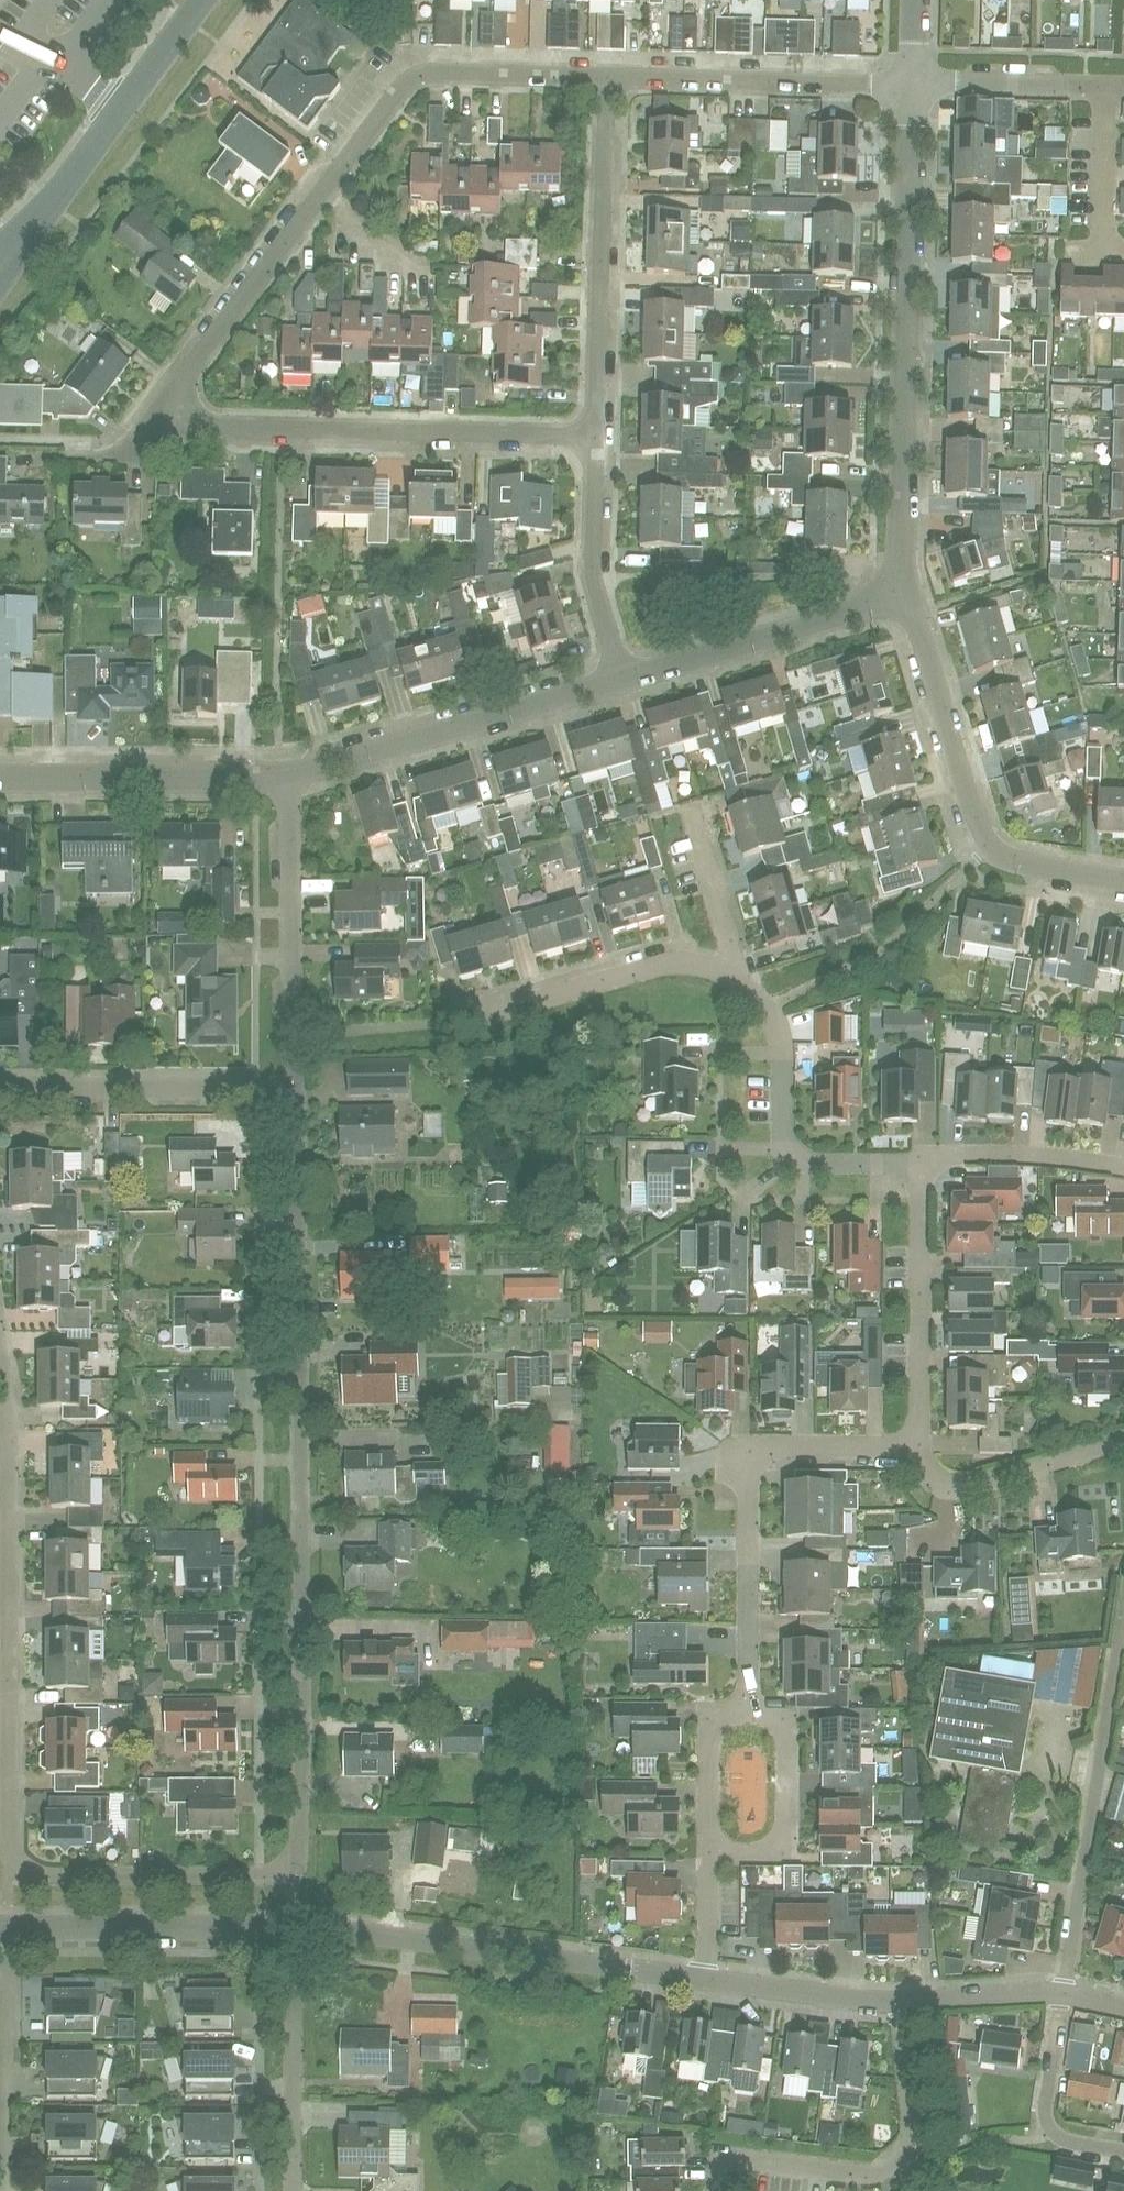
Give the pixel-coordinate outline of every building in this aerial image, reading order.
[(238,77),(308,130),(341,86),(330,78),(328,64),(340,48),(349,47),(356,38),(306,0),(297,0),(238,77)] [(450,25),(450,12),(450,0),(441,0),(441,4),(436,4),(435,46),(450,47),(450,25)] [(567,49),(568,15),(567,15),(567,1),(568,1),(568,0),(545,0),(554,1),(554,15),(548,15),(547,49),(567,49)] [(463,13),(450,12),(450,25),(463,25),(463,13)] [(480,47),(494,48),(495,14),(482,14),(480,47)] [(494,48),(507,48),(508,14),(495,14),(494,48)] [(580,16),(568,15),(567,49),(580,50),(580,16)] [(598,50),(612,51),(612,17),(599,16),(598,50)] [(612,17),(612,51),(625,51),(625,17),(612,17)] [(671,52),(684,52),(685,19),(671,18),(671,52)] [(684,52),(697,53),(698,19),(685,19),(684,52)] [(716,53),(729,54),(730,20),(717,20),(716,53)] [(729,54),(742,54),(742,20),(730,20),(729,54)] [(788,55),(802,56),(803,22),(789,21),(788,55)] [(802,56),(814,56),(815,22),(803,22),(802,56)] [(833,57),(847,57),(848,23),(834,23),(833,57)] [(847,57),(859,57),(860,23),(848,23),(847,57)] [(970,38),(955,37),(954,37),(954,50),(970,50),(970,38)] [(993,50),(1007,51),(1008,38),(993,38),(993,50)] [(1007,51),(1023,51),(1023,39),(1008,38),(1007,51)] [(1045,52),(1060,52),(1060,40),(1045,40),(1045,52)] [(1060,52),(1075,52),(1075,40),(1060,40),(1060,52)] [(1114,54),(1113,41),(1098,40),(1097,53),(1114,54)] [(1003,122),(1004,100),(962,99),(961,123),(967,123),(967,130),(957,130),(956,157),(996,158),(1006,158),(1007,135),(996,134),(997,122),(1003,122)] [(441,204),(441,215),(471,216),(472,169),(449,168),(450,126),(444,125),(444,107),(430,107),(429,146),(443,147),(442,157),(441,204)] [(226,190),(246,163),(271,181),(290,155),(242,119),(223,145),(229,149),(209,177),(226,190)] [(458,145),(472,145),(472,119),(459,119),(458,145)] [(487,146),(501,146),(502,120),(488,120),(487,146)] [(651,123),(650,149),(688,150),(689,136),(692,136),(695,135),(696,133),(697,130),(697,120),(687,120),(687,124),(651,123)] [(754,153),(755,122),(729,121),(729,152),(754,153)] [(755,122),(754,153),(770,154),(770,123),(755,122)] [(820,140),(820,154),(857,155),(858,129),(822,128),(822,124),(812,123),(812,135),(813,137),(815,139),(818,140),(820,140)] [(1064,161),(1064,144),(1034,143),(1034,160),(1064,161)] [(501,146),(501,170),(500,193),(530,193),(531,147),(501,146)] [(531,147),(530,193),(560,194),(561,147),(531,147)] [(688,165),(688,150),(650,149),(650,176),(686,177),(686,191),(700,191),(700,170),(698,167),(697,166),(694,165),(688,165)] [(790,180),(789,195),(819,196),(820,181),(856,182),(857,155),(820,154),(801,153),(801,180),(790,180)] [(412,204),(441,204),(442,157),(413,156),(412,187),(398,187),(397,214),(411,214),(412,204)] [(956,157),(955,184),(982,185),(982,196),(1010,197),(1020,197),(1021,160),(1006,159),(1006,158),(996,158),(956,157)] [(501,170),(472,169),(471,216),(500,216),(500,193),(501,170)] [(1038,187),(1038,198),(1067,198),(1067,188),(1051,187),(1038,187)] [(954,235),(994,236),(994,226),(1010,227),(1010,210),(1010,199),(1020,199),(1020,197),(1010,197),(982,196),(982,209),(955,208),(954,235)] [(753,212),(753,199),(725,198),(724,211),(753,212)] [(1067,198),(1038,198),(1037,210),(1051,211),(1067,211),(1067,198)] [(786,200),(753,199),(753,212),(753,213),(786,214),(786,200)] [(141,207),(118,238),(139,254),(156,267),(144,282),(158,292),(149,304),(164,315),(173,303),(178,307),(190,291),(186,289),(195,278),(169,259),(178,247),(150,226),(156,218),(141,207)] [(649,211),(648,242),(688,243),(699,243),(700,212),(649,211)] [(814,247),(854,248),(855,219),(815,218),(814,247)] [(980,263),(980,275),(1008,275),(1008,264),(993,264),(994,236),(954,235),(953,263),(980,263)] [(506,241),(506,254),(537,255),(537,242),(506,241)] [(688,243),(648,242),(648,274),(688,275),(688,243)] [(854,276),(854,248),(814,247),(814,275),(854,276)] [(471,297),(519,299),(520,269),(536,269),(537,255),(506,254),(505,268),(472,267),(471,297)] [(314,377),(314,363),(343,363),(345,304),(346,265),(331,265),(330,304),(329,304),(328,316),(315,316),(313,377),(314,377)] [(360,292),(375,293),(375,279),(376,266),(361,265),(360,292)] [(1035,265),(1035,276),(1049,277),(1049,265),(1035,265)] [(1061,317),(1088,318),(1089,281),(1074,280),(1074,267),(1062,267),(1061,317)] [(1088,318),(1115,318),(1116,268),(1104,268),(1104,281),(1089,281),(1088,318)] [(1123,319),(1123,268),(1116,268),(1115,318),(1123,319)] [(283,376),(313,377),(315,316),(316,275),(310,275),(297,294),(296,312),(301,315),(301,329),(284,329),(283,376)] [(1008,275),(980,275),(980,287),(953,287),(952,314),(991,315),(992,302),(999,302),(999,288),(1008,288),(1008,275)] [(722,289),(750,290),(751,277),(723,276),(722,289)] [(1035,289),(1049,289),(1049,277),(1035,276),(1035,289)] [(750,290),(780,291),(810,292),(810,278),(751,277),(750,290)] [(375,293),(374,305),(388,305),(389,279),(375,279),(375,293)] [(532,285),(532,299),(558,300),(558,286),(532,285)] [(684,291),(683,308),(684,308),(715,308),(715,291),(684,291)] [(820,292),(810,292),(780,291),(779,307),(809,308),(809,306),(819,306),(820,292)] [(518,328),(519,299),(471,297),(470,327),(495,327),(518,328)] [(1050,303),(1048,303),(1038,303),(1038,315),(1048,315),(1050,315),(1050,303)] [(344,348),(373,349),(374,318),(374,305),(345,304),(343,363),(344,363),(344,348)] [(684,336),(684,308),(683,308),(660,307),(647,307),(646,335),(684,336)] [(815,311),(814,339),(852,340),(853,312),(815,311)] [(495,327),(494,357),(541,358),(542,329),(557,329),(558,315),(531,314),(531,328),(518,328),(495,327)] [(971,341),(970,352),(1006,353),(1006,342),(999,342),(999,327),(991,327),(991,315),(952,314),(951,341),(971,341)] [(373,349),(373,365),(401,365),(403,319),(374,318),(373,349)] [(433,320),(403,319),(401,365),(432,366),(432,390),(446,390),(447,355),(432,355),(433,320)] [(645,363),(649,363),(682,364),(683,364),(684,336),(646,335),(645,363)] [(797,359),(798,339),(783,339),(782,358),(797,359)] [(851,368),(852,340),(814,339),(813,367),(851,368)] [(130,365),(100,343),(63,392),(43,391),(43,389),(0,388),(0,425),(43,426),(44,414),(54,415),(54,418),(90,419),(130,365)] [(1034,343),(1034,354),(1047,354),(1047,343),(1034,343)] [(1006,353),(970,352),(970,366),(950,365),(950,391),(989,393),(990,375),(1006,375),(1006,353)] [(1034,367),(1047,367),(1047,354),(1034,354),(1034,367)] [(460,356),(447,355),(446,390),(459,391),(460,356)] [(541,358),(494,357),(493,388),(540,389),(541,358)] [(698,364),(683,364),(682,364),(681,383),(690,383),(712,383),(713,366),(713,365),(701,364),(698,364)] [(778,368),(777,383),(786,384),(815,384),(816,368),(778,368)] [(1069,382),(1069,381),(1069,369),(1053,369),(1053,382),(1069,382)] [(1113,384),(1113,371),(1098,371),(1098,383),(1113,384)] [(1113,384),(1123,384),(1123,371),(1113,371),(1113,384)] [(719,384),(719,383),(712,383),(690,383),(690,401),(656,400),(644,399),(644,426),(681,427),(695,428),(696,410),(710,406),(718,404),(718,398),(719,384)] [(807,407),(807,431),(850,432),(851,406),(815,404),(815,384),(786,384),(786,406),(807,407)] [(1052,388),(1052,404),(1064,404),(1065,388),(1052,388)] [(1115,390),(1115,416),(1123,417),(1123,390),(1115,390)] [(949,419),(976,420),(976,431),(1003,432),(1004,420),(989,420),(989,393),(950,391),(949,419)] [(1013,432),(1044,433),(1044,416),(1013,416),(1013,432)] [(1115,416),(1114,443),(1123,443),(1123,417),(1115,416)] [(644,426),(643,455),(658,455),(688,456),(688,459),(688,474),(690,474),(717,475),(717,474),(718,461),(718,460),(705,459),(694,459),(695,442),(681,441),(681,427),(644,426)] [(1052,426),(1051,442),(1063,442),(1063,426),(1052,426)] [(810,477),(813,477),(814,458),(850,459),(850,432),(807,431),(806,456),(784,455),(784,477),(810,477)] [(1003,432),(976,431),(976,443),(948,443),(948,470),(987,471),(988,444),(1003,445),(1003,432)] [(1044,433),(1013,432),(1012,451),(1043,452),(1044,433)] [(1063,456),(1063,442),(1051,442),(1051,456),(1063,456)] [(1114,443),(1114,470),(1123,470),(1123,443),(1114,443)] [(9,459),(0,459),(0,501),(1,501),(0,525),(45,526),(46,490),(8,489),(9,459)] [(252,485),(245,485),(227,484),(227,472),(183,470),(182,502),(221,503),(220,530),(216,530),(215,554),(253,555),(253,530),(251,530),(252,485)] [(960,513),(974,513),(1002,514),(1002,498),(1000,498),(1001,472),(987,471),(948,470),(947,498),(959,498),(960,513)] [(1114,470),(1113,496),(1123,496),(1123,470),(1114,470)] [(318,514),(346,515),(347,473),(318,472),(318,487),(310,487),(310,507),(294,507),(293,542),(317,543),(318,514)] [(389,545),(389,540),(390,510),(374,509),(375,474),(347,473),(346,515),(368,516),(367,545),(389,545)] [(1015,498),(1015,490),(1030,490),(1030,473),(1004,473),(1004,498),(1015,498)] [(722,488),(723,477),(723,476),(717,476),(717,475),(690,474),(689,489),(722,490),(722,488)] [(390,498),(390,510),(389,540),(410,541),(410,519),(434,520),(436,476),(411,476),(410,498),(390,498)] [(459,477),(436,476),(434,520),(457,521),(456,542),(472,543),(473,512),(458,512),(459,477)] [(809,495),(810,477),(784,477),(769,476),(768,490),(793,491),(793,506),(808,506),(807,523),(848,524),(848,496),(809,495)] [(476,578),(484,577),(489,577),(490,564),(497,564),(497,522),(522,522),(523,487),(523,479),(492,478),(491,516),(478,516),(477,545),(476,578)] [(1050,478),(1050,494),(1062,495),(1062,479),(1050,478)] [(143,547),(144,501),(130,500),(130,489),(111,489),(111,484),(96,483),(96,489),(78,488),(77,527),(96,527),(96,520),(123,521),(122,547),(143,547)] [(553,488),(523,487),(522,522),(522,531),(552,532),(553,488)] [(683,494),(683,492),(673,492),(658,491),(642,491),(642,519),(682,520),(683,494)] [(1062,509),(1062,495),(1050,494),(1050,508),(1062,509)] [(1113,496),(1112,523),(1123,523),(1123,496),(1113,496)] [(1006,551),(1002,514),(974,513),(972,546),(945,554),(954,583),(989,574),(985,557),(1006,551)] [(682,520),(642,519),(641,548),(661,548),(661,562),(693,563),(694,549),(681,549),(682,520)] [(847,553),(848,524),(807,523),(807,539),(794,539),(794,566),(837,567),(837,553),(847,553)] [(1051,544),(1063,544),(1063,528),(1051,527),(1051,544)] [(520,572),(554,562),(551,550),(520,558),(520,572)] [(748,570),(749,559),(739,559),(738,570),(748,570)] [(1062,582),(1062,581),(1062,566),(1050,565),(1050,581),(1062,582)] [(511,574),(489,577),(484,577),(490,598),(515,590),(511,574)] [(525,624),(560,613),(552,586),(517,597),(525,624)] [(442,626),(444,636),(440,637),(442,643),(429,646),(439,682),(466,674),(456,637),(457,637),(465,661),(481,657),(484,668),(485,668),(476,638),(475,638),(462,591),(448,595),(456,622),(442,626)] [(960,621),(967,648),(1006,636),(998,610),(1024,603),(1022,598),(1025,597),(1023,591),(974,605),(978,616),(960,621)] [(1053,611),(1065,607),(1060,593),(1049,596),(1053,611)] [(370,601),(383,646),(396,642),(383,598),(370,601)] [(55,722),(55,678),(34,678),(34,623),(39,623),(39,601),(0,601),(0,636),(0,662),(0,717),(15,717),(15,722),(55,722)] [(383,646),(370,601),(369,601),(372,611),(356,616),(367,650),(383,646)] [(1065,607),(1053,611),(1057,625),(1069,622),(1065,607)] [(525,624),(510,628),(514,642),(528,638),(532,651),(568,641),(560,613),(525,624)] [(302,705),(322,700),(326,715),(354,707),(343,668),(327,673),(324,665),(313,668),(307,645),(308,623),(291,623),(291,636),(290,663),(291,668),(302,705)] [(476,638),(485,668),(506,662),(498,632),(476,638)] [(992,669),(996,681),(1031,671),(1028,658),(1013,662),(1006,636),(967,648),(975,674),(992,669)] [(439,682),(429,646),(415,651),(413,645),(398,650),(410,691),(439,682)] [(1075,664),(1087,661),(1082,646),(1071,649),(1075,664)] [(219,706),(245,706),(252,707),(253,654),(219,653),(219,673),(187,672),(185,717),(219,718),(219,706)] [(847,696),(886,685),(878,659),(859,664),(856,653),(812,665),(816,677),(840,670),(847,696)] [(343,668),(354,707),(381,699),(367,655),(354,658),(356,664),(343,668)] [(110,706),(154,706),(154,669),(117,669),(117,691),(99,692),(99,658),(68,658),(68,716),(81,716),(81,720),(110,720),(110,706)] [(1087,661),(1075,664),(1079,678),(1091,675),(1087,661)] [(990,724),(1028,713),(1020,687),(1035,683),(1031,671),(996,681),(999,693),(982,698),(990,724)] [(749,686),(760,724),(786,716),(775,678),(749,686)] [(838,740),(879,728),(877,724),(875,717),(894,711),(886,685),(847,696),(854,723),(835,729),(838,740)] [(760,724),(749,686),(722,694),(732,724),(734,731),(760,724)] [(730,764),(724,744),(722,735),(710,739),(698,700),(672,708),(683,745),(697,741),(699,744),(702,747),(705,747),(711,746),(717,768),(718,768),(730,764)] [(669,749),(683,745),(672,708),(646,715),(649,724),(658,754),(646,757),(650,771),(655,787),(666,784),(659,761),(668,758),(670,756),(671,753),(669,749)] [(1013,745),(1016,757),(1058,745),(1054,732),(1035,738),(1031,724),(1028,713),(990,724),(997,750),(1013,745)] [(813,767),(800,722),(786,726),(799,770),(813,767)] [(636,762),(627,730),(625,723),(596,731),(608,771),(636,762)] [(870,772),(908,761),(901,735),(882,741),(879,728),(838,740),(841,753),(863,747),(870,772)] [(608,771),(596,731),(570,739),(582,778),(608,771)] [(748,774),(738,740),(737,741),(737,740),(727,744),(726,744),(724,744),(730,764),(734,779),(748,774)] [(520,753),(532,793),(536,804),(552,799),(549,788),(560,785),(549,745),(520,753)] [(1067,775),(1058,745),(1016,757),(1021,772),(1005,776),(1014,807),(1032,801),(1036,817),(1054,812),(1056,807),(1053,795),(1047,796),(1043,782),(1067,775)] [(1088,749),(1087,779),(1101,780),(1102,750),(1088,749)] [(532,793),(520,753),(494,761),(506,801),(532,793)] [(908,761),(870,772),(878,799),(863,803),(866,815),(901,805),(897,793),(916,788),(908,761)] [(444,775),(455,813),(483,805),(472,767),(444,775)] [(655,787),(650,771),(636,775),(646,808),(659,804),(655,787)] [(414,811),(423,839),(427,854),(438,851),(435,841),(440,840),(434,820),(455,813),(444,775),(418,783),(423,799),(414,801),(416,811),(414,811)] [(793,817),(788,800),(783,781),(745,792),(749,806),(730,811),(737,834),(780,821),(793,817)] [(395,847),(418,841),(414,828),(398,833),(391,808),(386,792),(357,800),(369,842),(388,836),(395,847)] [(1123,835),(1123,794),(1099,794),(1098,835),(1123,835)] [(599,829),(590,797),(576,800),(585,833),(599,829)] [(585,833),(576,800),(563,804),(571,836),(585,833)] [(866,815),(858,818),(861,830),(885,822),(892,849),(930,838),(923,812),(905,817),(901,805),(866,815)] [(488,840),(503,836),(500,823),(495,807),(480,811),(488,840)] [(503,836),(509,855),(510,855),(523,851),(514,819),(500,823),(503,836)] [(781,847),(787,866),(800,862),(831,853),(829,845),(811,851),(806,833),(786,839),(780,821),(737,834),(744,858),(781,847)] [(133,893),(134,831),(104,831),(104,826),(65,826),(65,866),(87,866),(87,887),(107,887),(107,893),(133,893)] [(236,925),(236,872),(220,872),(220,827),(160,826),(160,868),(206,868),(206,886),(214,886),(214,907),(211,907),(211,925),(236,925)] [(0,830),(0,872),(8,872),(8,861),(26,861),(26,835),(8,835),(8,830),(0,830)] [(581,869),(587,890),(601,886),(595,865),(594,864),(593,862),(585,833),(571,836),(581,869)] [(558,840),(567,873),(581,869),(571,836),(558,840)] [(652,871),(664,867),(655,838),(642,842),(649,868),(624,875),(627,888),(639,928),(666,920),(652,871)] [(930,838),(892,849),(900,875),(880,880),(885,896),(924,884),(920,870),(938,864),(930,838)] [(486,862),(480,841),(466,845),(472,866),(486,862)] [(409,866),(419,863),(428,860),(426,854),(424,846),(399,853),(407,867),(409,866)] [(838,851),(831,853),(800,862),(804,875),(842,864),(838,851)] [(441,853),(428,857),(433,876),(446,872),(441,853)] [(504,886),(505,891),(519,887),(510,855),(509,855),(495,858),(504,886)] [(762,919),(799,908),(791,879),(753,890),(762,919)] [(338,896),(338,934),(382,933),(382,908),(409,907),(408,895),(408,880),(354,881),(354,896),(338,896)] [(514,963),(508,942),(519,939),(513,917),(505,891),(504,886),(490,890),(500,927),(476,933),(487,971),(514,963)] [(639,928),(627,888),(603,895),(614,935),(639,928)] [(868,901),(855,905),(862,929),(874,925),(868,901)] [(552,910),(563,949),(591,941),(580,902),(552,910)] [(963,944),(989,949),(996,909),(968,904),(965,921),(951,918),(944,957),(960,960),(963,944)] [(799,908),(762,919),(770,948),(808,938),(799,908)] [(1024,914),(996,909),(989,949),(1017,953),(1024,914)] [(513,917),(519,939),(530,935),(536,957),(563,949),(552,910),(524,917),(523,915),(513,917)] [(1085,963),(1087,955),(1076,953),(1074,950),(1078,923),(1052,919),(1045,963),(1059,965),(1056,980),(1068,982),(1067,986),(1081,989),(1085,963)] [(56,921),(42,921),(42,935),(56,936),(56,921)] [(820,934),(824,946),(862,935),(858,923),(820,934)] [(487,971),(476,933),(449,941),(445,929),(432,933),(441,967),(455,963),(459,979),(487,971)] [(1085,963),(1081,989),(1095,991),(1098,972),(1123,976),(1123,973),(1123,931),(1122,931),(1116,935),(1104,933),(1099,965),(1085,963)] [(409,932),(409,944),(426,943),(426,932),(409,932)] [(413,966),(424,966),(424,960),(426,960),(426,943),(403,944),(403,960),(413,960),(413,966)] [(382,979),(399,979),(399,947),(356,948),(357,966),(339,966),(339,970),(336,973),(336,985),(339,988),(339,999),(382,999),(382,979)] [(178,975),(190,975),(190,1045),(236,1044),(236,981),(215,981),(215,950),(178,951),(178,975)] [(12,958),(12,983),(12,993),(41,994),(41,958),(12,958)] [(1027,992),(1032,962),(1016,959),(1011,989),(1027,992)] [(121,1047),(121,1034),(121,1016),(134,1016),(134,991),(107,991),(107,1005),(89,1005),(89,1009),(70,1009),(70,1041),(89,1041),(89,1047),(121,1047)] [(19,1048),(19,1003),(0,1003),(0,1048),(19,1048)] [(908,1030),(925,1030),(926,1013),(908,1012),(908,1030)] [(956,1032),(966,1033),(967,1016),(957,1015),(956,1032)] [(843,1017),(818,1016),(818,1046),(843,1046),(843,1017)] [(696,1090),(696,1074),(676,1074),(676,1045),(647,1045),(647,1096),(660,1096),(660,1118),(692,1118),(692,1090),(696,1090)] [(933,1104),(933,1054),(902,1054),(902,1056),(906,1056),(906,1069),(902,1069),(902,1076),(885,1076),(885,1122),(918,1122),(918,1103),(933,1104)] [(986,1122),(989,1071),(988,1071),(988,1080),(974,1079),(975,1070),(970,1069),(971,1057),(945,1055),(944,1089),(959,1090),(957,1121),(986,1122)] [(834,1059),(833,1071),(833,1079),(818,1079),(818,1122),(847,1122),(847,1106),(861,1106),(861,1059),(834,1059)] [(389,1087),(389,1086),(406,1086),(405,1060),(388,1060),(352,1062),(352,1087),(389,1087)] [(1064,1066),(1036,1062),(1035,1071),(1033,1093),(1050,1095),(1046,1124),(1075,1127),(1081,1080),(1080,1079),(1080,1084),(1062,1081),(1064,1066)] [(1081,1080),(1075,1127),(1076,1123),(1104,1127),(1108,1098),(1123,1101),(1123,1066),(1103,1063),(1101,1075),(1096,1074),(1095,1081),(1081,1080)] [(1000,1068),(989,1071),(986,1122),(987,1118),(1015,1120),(1016,1100),(1032,1101),(1033,1093),(1035,1071),(1000,1068)] [(374,1159),(374,1154),(395,1153),(395,1109),(341,1110),(342,1154),(354,1154),(355,1159),(367,1159),(374,1159)] [(447,1131),(448,1114),(431,1114),(431,1131),(447,1131)] [(122,1181),(121,1134),(105,1134),(106,1182),(122,1181)] [(197,1190),(236,1190),(236,1158),(217,1158),(217,1142),(174,1142),(174,1172),(197,1171),(197,1190)] [(654,1160),(654,1143),(629,1143),(628,1184),(649,1184),(649,1211),(661,1219),(673,1211),(673,1199),(692,1199),(692,1160),(654,1160)] [(13,1182),(52,1182),(66,1182),(66,1170),(52,1170),(52,1153),(13,1153),(13,1182)] [(955,1215),(955,1224),(951,1224),(951,1225),(996,1225),(996,1212),(1005,1212),(1005,1207),(1021,1207),(1021,1181),(969,1181),(969,1196),(955,1196),(955,1200),(952,1203),(952,1212),(955,1215)] [(13,1182),(9,1182),(9,1207),(13,1207),(13,1208),(42,1208),(42,1227),(56,1227),(59,1231),(79,1231),(79,1198),(76,1195),(53,1195),(52,1182),(13,1182)] [(1087,1189),(1058,1189),(1058,1216),(1078,1216),(1078,1236),(1123,1236),(1123,1204),(1107,1204),(1107,1189),(1087,1189)] [(225,1212),(207,1213),(181,1213),(182,1234),(200,1234),(200,1266),(214,1266),(214,1261),(236,1261),(236,1227),(225,1227),(225,1212)] [(996,1226),(996,1225),(951,1225),(950,1235),(947,1238),(947,1247),(950,1250),(950,1254),(983,1254),(983,1268),(970,1268),(970,1269),(1010,1269),(1016,1269),(1016,1243),(1001,1243),(1001,1239),(992,1239),(992,1226),(996,1226)] [(783,1280),(783,1291),(811,1291),(812,1257),(794,1257),(794,1229),(765,1228),(765,1250),(757,1250),(757,1244),(756,1244),(756,1283),(757,1283),(764,1283),(769,1277),(780,1277),(783,1280)] [(733,1248),(733,1229),(700,1229),(699,1273),(717,1273),(717,1293),(745,1294),(746,1248),(733,1248)] [(852,1274),(852,1289),(852,1294),(879,1294),(879,1243),(866,1243),(866,1230),(837,1229),(837,1274),(852,1274)] [(91,1231),(79,1231),(59,1231),(59,1252),(21,1252),(21,1281),(60,1281),(60,1267),(73,1267),(77,1262),(77,1247),(91,1247),(91,1231)] [(411,1237),(412,1273),(451,1273),(451,1237),(411,1237)] [(1073,1266),(1074,1247),(1045,1246),(1045,1265),(1073,1266)] [(398,1292),(398,1288),(398,1278),(390,1279),(389,1255),(344,1256),(344,1299),(390,1298),(390,1292),(398,1292)] [(950,1313),(978,1313),(1008,1313),(994,1313),(994,1284),(1010,1284),(1010,1269),(970,1269),(970,1270),(978,1270),(978,1284),(950,1284),(950,1313)] [(1096,1274),(1064,1274),(1064,1302),(1085,1302),(1085,1319),(1123,1319),(1123,1289),(1096,1289),(1096,1274)] [(559,1299),(559,1279),(507,1280),(507,1299),(559,1299)] [(124,1280),(124,1291),(139,1291),(139,1280),(124,1280)] [(60,1281),(21,1281),(22,1309),(59,1309),(60,1331),(91,1331),(91,1308),(76,1308),(76,1298),(72,1294),(60,1294),(60,1281)] [(139,1304),(139,1291),(124,1291),(124,1311),(132,1311),(132,1304),(139,1304)] [(229,1291),(228,1301),(248,1304),(250,1294),(229,1291)] [(175,1298),(175,1329),(175,1347),(180,1352),(193,1352),(193,1347),(236,1347),(236,1314),(206,1314),(206,1298),(175,1298)] [(877,1308),(865,1308),(865,1319),(878,1319),(877,1308)] [(1008,1313),(978,1313),(978,1325),(950,1325),(950,1353),(994,1353),(994,1336),(1008,1336),(1008,1313)] [(673,1323),(644,1324),(644,1344),(674,1344),(673,1323)] [(883,1362),(883,1333),(883,1327),(864,1327),(864,1362),(883,1362)] [(794,1401),(809,1401),(809,1331),(782,1331),(782,1368),(764,1368),(764,1412),(774,1412),(774,1419),(790,1419),(790,1412),(794,1412),(794,1401)] [(42,1353),(41,1380),(81,1380),(81,1362),(90,1362),(90,1354),(99,1354),(100,1340),(69,1339),(69,1353),(42,1353)] [(1012,1359),(1045,1359),(1045,1341),(1013,1341),(1012,1359)] [(701,1395),(700,1412),(732,1412),(733,1394),(746,1394),(747,1344),(721,1343),(720,1363),(701,1363),(701,1366),(686,1366),(686,1395),(701,1395)] [(396,1376),(418,1376),(417,1344),(384,1344),(384,1360),(345,1361),(346,1403),(397,1402),(396,1376)] [(1060,1373),(1080,1373),(1080,1393),(1123,1394),(1123,1361),(1108,1361),(1108,1347),(1091,1347),(1060,1347),(1060,1361),(1060,1373)] [(950,1401),(987,1401),(987,1388),(1007,1388),(1007,1357),(980,1357),(979,1375),(950,1375),(950,1401)] [(551,1360),(536,1361),(509,1361),(510,1408),(537,1407),(536,1390),(552,1390),(551,1360)] [(866,1368),(864,1368),(833,1368),(833,1412),(866,1413),(866,1368)] [(213,1371),(182,1371),(182,1388),(179,1388),(179,1423),(212,1423),(212,1427),(230,1427),(230,1409),(236,1408),(236,1388),(213,1388),(213,1371)] [(81,1380),(41,1380),(41,1406),(69,1407),(69,1420),(97,1420),(97,1407),(90,1407),(90,1397),(81,1397),(81,1380)] [(987,1416),(987,1401),(950,1401),(950,1429),(983,1429),(983,1439),(980,1439),(980,1454),(1012,1454),(1013,1439),(999,1439),(999,1416),(987,1416)] [(680,1427),(676,1427),(667,1427),(662,1421),(656,1421),(649,1426),(637,1426),(637,1438),(629,1446),(628,1470),(680,1471),(680,1427)] [(577,1467),(577,1427),(551,1427),(551,1467),(577,1467)] [(53,1450),(52,1480),(90,1480),(91,1462),(106,1462),(106,1435),(90,1435),(90,1451),(53,1450)] [(415,1488),(417,1488),(416,1469),(410,1469),(410,1471),(396,1471),(396,1453),(347,1454),(348,1496),(394,1495),(399,1500),(412,1500),(415,1497),(415,1488)] [(192,1501),(236,1501),(236,1469),(206,1469),(206,1455),(177,1455),(177,1483),(192,1483),(192,1501)] [(446,1487),(446,1464),(416,1465),(416,1469),(417,1488),(446,1487)] [(845,1512),(845,1486),(847,1483),(847,1472),(814,1472),(814,1483),(811,1485),(788,1485),(788,1511),(845,1512)] [(91,1508),(91,1507),(90,1480),(52,1480),(52,1508),(69,1508),(91,1508)] [(649,1499),(649,1484),(621,1484),(621,1512),(631,1512),(631,1517),(638,1524),(638,1531),(680,1531),(680,1499),(649,1499)] [(104,1507),(95,1507),(95,1508),(95,1529),(103,1529),(105,1529),(104,1507)] [(845,1537),(845,1512),(788,1511),(787,1538),(810,1538),(814,1539),(814,1551),(817,1551),(847,1551),(847,1540),(845,1537)] [(1040,1560),(1041,1576),(1064,1574),(1063,1561),(1096,1559),(1092,1515),(1059,1517),(1060,1529),(1037,1531),(1039,1560),(1040,1560)] [(394,1562),(395,1562),(410,1562),(411,1526),(382,1526),(381,1551),(348,1551),(347,1590),(394,1591),(394,1562)] [(48,1573),(89,1573),(89,1545),(103,1545),(103,1529),(95,1529),(74,1529),(74,1544),(48,1544),(48,1573)] [(157,1529),(140,1529),(140,1548),(157,1548),(157,1557),(187,1557),(187,1591),(219,1591),(219,1586),(236,1586),(236,1551),(221,1551),(221,1536),(157,1536),(157,1529)] [(879,1544),(880,1546),(911,1545),(911,1530),(895,1531),(896,1543),(879,1544)] [(664,1547),(664,1534),(633,1536),(634,1549),(664,1547)] [(687,1567),(687,1550),(627,1550),(626,1566),(641,1566),(641,1568),(660,1568),(660,1605),(691,1605),(691,1612),(706,1612),(706,1567),(687,1567)] [(936,1561),(936,1601),(978,1601),(978,1594),(995,1594),(995,1550),(963,1550),(963,1562),(936,1561)] [(847,1566),(847,1551),(817,1551),(817,1565),(787,1565),(787,1591),(830,1591),(830,1576),(841,1576),(841,1566),(847,1566)] [(922,1601),(922,1569),(898,1569),(901,1601),(922,1601)] [(74,1617),(103,1617),(103,1591),(89,1591),(89,1573),(48,1573),(48,1601),(74,1601),(74,1617)] [(1014,1580),(1017,1643),(1039,1642),(1036,1579),(1014,1580)] [(1050,1593),(1108,1591),(1107,1580),(1050,1583),(1050,1593)] [(829,1615),(830,1591),(787,1591),(787,1599),(781,1599),(781,1616),(801,1616),(801,1630),(814,1630),(835,1630),(835,1616),(829,1615)] [(74,1632),(66,1632),(48,1632),(48,1661),(89,1661),(89,1633),(103,1633),(103,1617),(74,1617),(74,1632)] [(214,1675),(214,1662),(236,1662),(236,1631),(218,1632),(218,1617),(198,1617),(170,1617),(170,1643),(189,1643),(189,1662),(197,1662),(197,1675),(214,1675)] [(488,1651),(488,1625),(444,1624),(444,1651),(488,1651)] [(636,1684),(662,1684),(706,1684),(706,1656),(682,1656),(682,1640),(671,1640),(671,1625),(636,1625),(636,1641),(648,1641),(648,1665),(636,1665),(636,1684)] [(842,1630),(835,1630),(814,1630),(814,1643),(787,1643),(787,1648),(782,1648),(782,1667),(787,1667),(787,1670),(828,1670),(849,1670),(849,1652),(842,1652),(842,1630)] [(414,1659),(414,1642),(395,1642),(395,1646),(347,1646),(347,1679),(396,1679),(396,1659),(414,1659)] [(983,1657),(980,1676),(946,1670),(931,1761),(973,1768),(960,1842),(1005,1850),(1018,1776),(1021,1776),(1033,1704),(1096,1715),(1107,1650),(1039,1654),(1037,1666),(983,1657)] [(74,1705),(103,1705),(103,1679),(89,1679),(89,1661),(48,1661),(48,1690),(74,1689),(74,1705)] [(828,1686),(828,1670),(787,1670),(787,1696),(814,1696),(814,1709),(849,1710),(849,1686),(828,1686)] [(915,1674),(901,1673),(901,1699),(915,1700),(915,1674)] [(164,1696),(164,1679),(148,1678),(148,1695),(164,1696)] [(188,1750),(236,1750),(236,1719),(217,1719),(217,1703),(168,1703),(168,1731),(188,1731),(188,1750)] [(616,1706),(616,1735),(616,1736),(635,1736),(635,1757),(655,1757),(655,1753),(679,1753),(679,1722),(669,1722),(669,1706),(616,1706)] [(48,1745),(48,1749),(87,1749),(87,1736),(90,1733),(100,1733),(100,1709),(75,1709),(75,1723),(48,1723),(48,1729),(45,1729),(42,1733),(42,1742),(45,1745),(48,1745)] [(877,1723),(877,1709),(850,1709),(850,1723),(822,1723),(822,1727),(817,1727),(817,1745),(822,1745),(822,1749),(860,1749),(860,1732),(872,1732),(872,1723),(877,1723)] [(147,1721),(146,1748),(159,1748),(160,1722),(147,1721)] [(443,1731),(443,1759),(487,1759),(487,1732),(443,1731)] [(394,1777),(395,1736),(346,1735),(346,1777),(394,1777)] [(100,1765),(87,1765),(87,1749),(48,1749),(48,1753),(45,1753),(42,1756),(42,1765),(45,1769),(48,1769),(48,1775),(75,1775),(75,1789),(100,1789),(100,1765)] [(860,1765),(860,1749),(822,1749),(822,1775),(850,1775),(850,1789),(874,1789),(877,1789),(877,1765),(860,1765)] [(918,1769),(904,1769),(904,1785),(920,1785),(919,1774),(919,1769),(918,1769)] [(1123,1824),(1123,1777),(1118,1775),(1105,1818),(1123,1824)] [(150,1780),(140,1780),(140,1793),(140,1794),(150,1794),(150,1780)] [(190,1805),(190,1832),(237,1832),(237,1803),(216,1803),(216,1780),(169,1780),(169,1805),(190,1805)] [(665,1834),(679,1834),(679,1819),(682,1816),(682,1808),(679,1806),(679,1802),(658,1802),(658,1786),(604,1785),(604,1814),(630,1814),(630,1837),(662,1837),(665,1834)] [(822,1828),(860,1828),(860,1816),(873,1816),(874,1789),(850,1789),(849,1789),(849,1803),(822,1802),(822,1812),(818,1815),(818,1824),(822,1827),(822,1828)] [(140,1821),(140,1794),(126,1794),(126,1821),(140,1821)] [(48,1814),(48,1830),(47,1830),(45,1831),(44,1831),(43,1832),(42,1834),(42,1835),(42,1837),(42,1838),(42,1839),(43,1841),(44,1842),(45,1842),(47,1843),(48,1843),(48,1846),(61,1846),(66,1852),(72,1846),(103,1846),(110,1839),(110,1798),(77,1798),(77,1814),(48,1814)] [(905,1823),(923,1823),(922,1808),(905,1808),(905,1823)] [(421,1825),(415,1879),(440,1882),(444,1850),(447,1851),(479,1854),(479,1857),(494,1859),(497,1832),(483,1831),(483,1830),(469,1828),(468,1831),(421,1825)] [(860,1841),(860,1828),(822,1828),(822,1829),(818,1832),(818,1841),(822,1844),(822,1854),(849,1854),(849,1868),(873,1868),(873,1844),(864,1844),(860,1841)] [(389,1837),(346,1837),(345,1876),(389,1876),(389,1837)] [(598,1879),(598,1858),(582,1857),(581,1889),(591,1889),(591,1883),(596,1884),(596,1879),(598,1879)] [(679,1884),(666,1884),(661,1884),(661,1878),(645,1878),(646,1863),(612,1862),(612,1878),(630,1878),(629,1906),(640,1906),(640,1924),(660,1925),(660,1919),(679,1919),(679,1884)] [(1007,1895),(1010,1874),(982,1869),(980,1885),(986,1886),(981,1918),(1035,1926),(1040,1900),(1007,1895)] [(793,1895),(808,1895),(809,1882),(793,1882),(793,1895)] [(778,1930),(778,1947),(788,1947),(791,1950),(799,1950),(803,1947),(804,1947),(804,1895),(788,1895),(785,1892),(760,1892),(760,1900),(748,1900),(747,1929),(760,1929),(768,1929),(772,1925),(777,1930),(778,1930)] [(931,1907),(931,1894),(900,1894),(900,1907),(931,1907)] [(847,1931),(847,1895),(820,1895),(804,1895),(804,1947),(805,1947),(808,1950),(817,1950),(820,1947),(829,1947),(830,1920),(847,1920),(847,1931)] [(891,1958),(892,1958),(892,1907),(891,1907),(891,1920),(879,1920),(876,1916),(876,1907),(868,1907),(868,1895),(847,1895),(847,1931),(866,1931),(866,1958),(875,1958),(879,1962),(887,1962),(891,1958)] [(930,1907),(892,1907),(892,1958),(893,1958),(896,1962),(905,1962),(908,1958),(917,1959),(918,1931),(932,1932),(930,1907)] [(1123,1914),(1109,1910),(1097,1949),(1109,1953),(1111,1956),(1119,1959),(1122,1957),(1123,1957),(1123,1912),(1123,1914)] [(1008,1949),(1031,1952),(1035,1926),(981,1918),(975,1961),(1005,1965),(1008,1949)] [(233,1994),(228,1994),(228,1981),(188,1981),(188,1982),(186,1993),(186,1994),(176,1994),(176,1995),(177,1995),(183,2017),(186,2017),(186,2036),(188,2036),(188,2035),(233,2034),(233,2036),(235,2036),(234,1993),(233,1992),(233,1994)] [(94,2044),(94,2034),(96,2034),(96,2036),(97,2036),(97,2017),(100,2017),(106,1995),(107,1995),(107,1994),(97,1994),(97,1993),(96,1993),(96,1994),(76,1994),(55,1994),(50,1994),(50,1993),(48,1993),(48,2012),(48,2036),(50,2036),(50,2035),(52,2035),(52,2044),(53,2044),(94,2044)] [(442,2036),(458,2036),(458,2009),(414,2008),(413,2035),(424,2035),(424,2053),(442,2053),(442,2036)] [(654,2024),(655,2017),(629,2014),(627,2028),(623,2028),(621,2042),(625,2042),(624,2057),(632,2058),(631,2062),(633,2067),(637,2073),(641,2076),(646,2077),(644,2098),(659,2100),(669,2026),(654,2024)] [(704,2083),(719,2085),(725,2033),(712,2032),(712,2025),(686,2022),(681,2064),(706,2067),(704,2083)] [(739,2035),(725,2033),(719,2085),(720,2081),(732,2082),(732,2087),(735,2093),(755,2095),(760,2091),(761,2086),(759,2086),(766,2032),(740,2029),(739,2035)] [(391,2032),(343,2031),(342,2076),(389,2077),(389,2088),(409,2088),(410,2048),(391,2047),(391,2032)] [(967,2077),(966,2061),(1017,2069),(1022,2037),(984,2031),(982,2047),(961,2044),(961,2046),(945,2044),(947,2058),(949,2079),(952,2079),(967,2077)] [(1118,2032),(1112,2066),(1123,2068),(1123,2033),(1118,2032)] [(816,2039),(809,2038),(789,2035),(784,2077),(809,2081),(807,2092),(822,2094),(821,2098),(822,2098),(829,2047),(815,2045),(816,2039)] [(829,2047),(822,2098),(837,2100),(838,2089),(863,2092),(869,2046),(843,2042),(842,2049),(829,2047)] [(1065,2070),(1072,2071),(1113,2080),(1114,2075),(1092,2070),(1095,2046),(1069,2042),(1065,2070)] [(63,2045),(63,2057),(80,2057),(80,2045),(63,2045)] [(233,2098),(235,2098),(235,2074),(235,2055),(233,2055),(233,2057),(228,2057),(228,2048),(207,2048),(204,2056),(188,2056),(188,2055),(186,2055),(186,2056),(177,2056),(177,2058),(184,2079),(186,2079),(186,2098),(188,2098),(188,2097),(233,2097),(233,2098)] [(97,2080),(100,2080),(106,2058),(106,2057),(97,2057),(97,2055),(95,2055),(95,2057),(80,2057),(63,2057),(50,2057),(50,2055),(48,2055),(48,2099),(50,2099),(50,2097),(96,2097),(96,2098),(97,2098),(97,2080)] [(1113,2080),(1072,2071),(1067,2096),(1109,2104),(1113,2080)] [(973,2134),(970,2107),(967,2077),(952,2079),(957,2135),(973,2134)] [(420,2184),(413,2176),(399,2176),(390,2168),(391,2131),(403,2131),(404,2113),(373,2113),(373,2130),(349,2130),(342,2138),(341,2170),(349,2177),(375,2177),(375,2190),(374,2190),(420,2190),(420,2184)] [(97,2142),(100,2142),(106,2121),(107,2121),(107,2119),(97,2119),(97,2118),(96,2118),(96,2119),(50,2120),(50,2118),(48,2118),(49,2161),(50,2161),(50,2160),(96,2160),(96,2161),(97,2161),(97,2142)] [(177,2121),(184,2142),(186,2142),(186,2161),(188,2161),(188,2160),(233,2160),(233,2161),(235,2161),(235,2118),(233,2118),(233,2119),(188,2119),(188,2118),(186,2118),(186,2119),(177,2119),(177,2121)] [(752,2122),(750,2135),(763,2137),(765,2124),(752,2122)] [(837,2146),(839,2134),(834,2127),(822,2126),(819,2144),(837,2146)] [(632,2181),(679,2180),(679,2167),(686,2167),(686,2141),(628,2141),(628,2167),(632,2167),(632,2181)] [(1097,2166),(1057,2158),(1053,2181),(1092,2189),(1097,2166)] [(106,2183),(107,2183),(107,2182),(97,2182),(97,2181),(96,2181),(96,2182),(76,2182),(73,2173),(55,2173),(55,2182),(50,2182),(50,2181),(49,2181),(49,2190),(104,2190),(106,2183)] [(208,2182),(188,2182),(188,2181),(186,2181),(186,2182),(177,2182),(177,2183),(180,2190),(235,2190),(235,2181),(234,2181),(234,2182),(228,2182),(228,2173),(211,2173),(208,2182)] [(1113,2175),(1110,2190),(1105,2189),(1104,2190),(1123,2190),(1123,2177),(1113,2175)] [(916,2176),(904,2183),(909,2190),(917,2190),(923,2187),(916,2176)] [(632,2181),(632,2182),(638,2182),(638,2190),(680,2190),(680,2180),(679,2180),(632,2181)]
